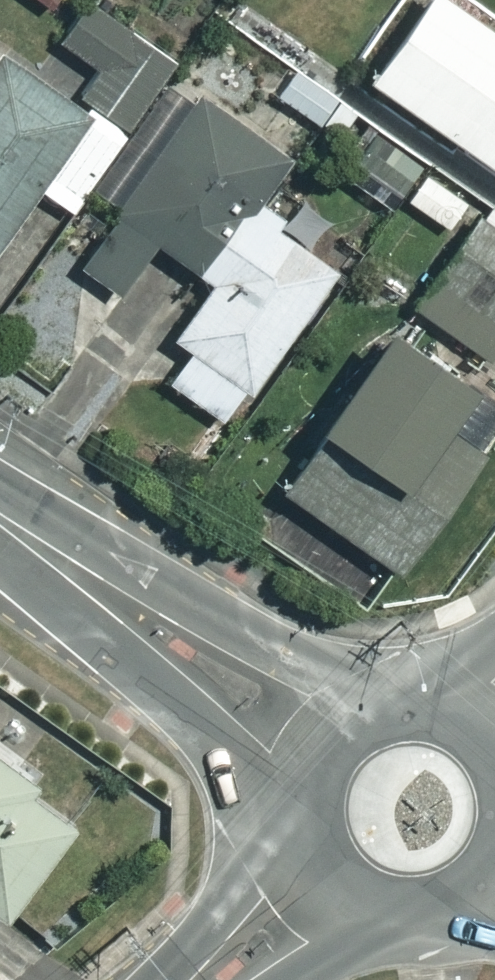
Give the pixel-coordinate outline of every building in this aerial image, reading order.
[(461,0),(397,0),(348,69),(494,174),(494,24),(461,0)] [(28,186),(65,211),(167,60),(81,2),(51,46),(86,70),(66,100),(0,55),(0,227),(28,186)] [(288,63),(266,91),(314,128),(336,99),(288,63)] [(277,151),(190,91),(68,268),(108,295),(146,240),(202,278),(164,333),(182,345),(159,379),(219,420),(325,266),(238,207),(277,151)] [(425,158),(357,116),(331,158),(444,228),(461,200),(416,173),(425,158)] [(468,213),(406,304),(482,355),(494,336),(494,232),(468,213)] [(386,568),(494,418),(494,383),(461,359),(447,378),(364,318),(291,419),(307,431),(269,483),(386,568)] [(0,764),(0,906),(68,814),(0,764)]
